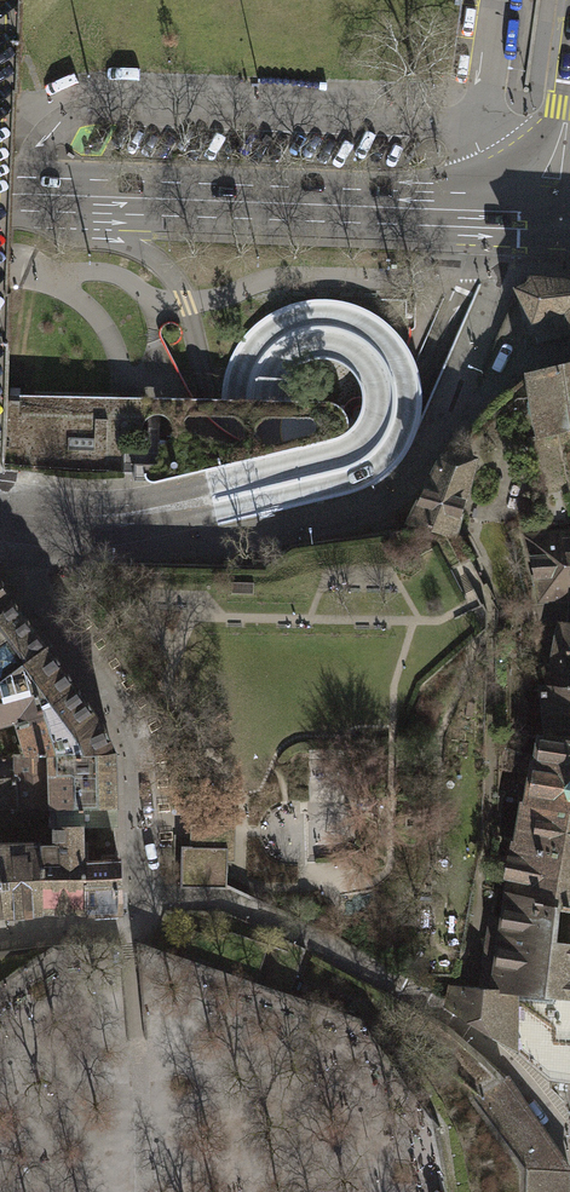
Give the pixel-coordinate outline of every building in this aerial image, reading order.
[(529,274),(515,295),(528,348),(569,338),(569,277),(529,274)] [(568,364),(527,373),(539,435),(569,428),(569,363),(568,364)] [(433,457),(407,521),(452,534),(473,460),(445,448),(433,457)] [(539,598),(569,596),(569,533),(525,535),(539,598)] [(9,598),(0,585),(0,610),(9,598)] [(44,648),(9,598),(0,610),(0,679),(8,677),(44,648)] [(558,623),(546,688),(569,690),(569,624),(558,623)] [(72,687),(44,648),(8,677),(0,679),(0,721),(16,716),(47,706),(72,687)] [(48,754),(112,753),(101,726),(72,687),(47,706),(16,716),(26,754),(48,754)] [(547,730),(547,723),(538,721),(537,687),(525,688),(525,724),(547,730)] [(569,741),(569,690),(546,688),(540,687),(540,695),(545,695),(547,723),(547,730),(548,739),(569,741)] [(548,739),(539,736),(530,799),(569,806),(569,741),(548,739)] [(56,827),(114,826),(112,753),(48,754),(48,798),(46,802),(46,807),(46,816),(48,820),(48,826),(56,827)] [(48,754),(26,754),(16,754),(15,777),(0,780),(0,807),(30,807),(46,807),(46,802),(48,798),(48,754)] [(530,799),(521,798),(516,837),(569,847),(569,806),(530,799)] [(30,807),(0,807),(0,824),(30,824),(30,807)] [(40,845),(40,910),(87,910),(88,859),(88,849),(116,847),(114,826),(56,827),(56,844),(40,845)] [(179,845),(178,886),(227,887),(228,832),(197,831),(197,845),(179,845)] [(516,837),(508,892),(534,900),(534,905),(569,909),(569,847),(516,837)] [(6,914),(40,910),(40,845),(0,848),(0,862),(6,914)] [(88,859),(87,910),(119,909),(117,855),(102,856),(102,860),(88,859)] [(569,1079),(569,909),(534,905),(534,900),(508,892),(503,916),(489,915),(479,984),(452,984),(449,1000),(483,1021),(513,1046),(543,1073),(541,1076),(546,1080),(549,1077),(569,1079)] [(501,1077),(468,1099),(521,1168),(520,1191),(564,1191),(564,1169),(501,1077)]
